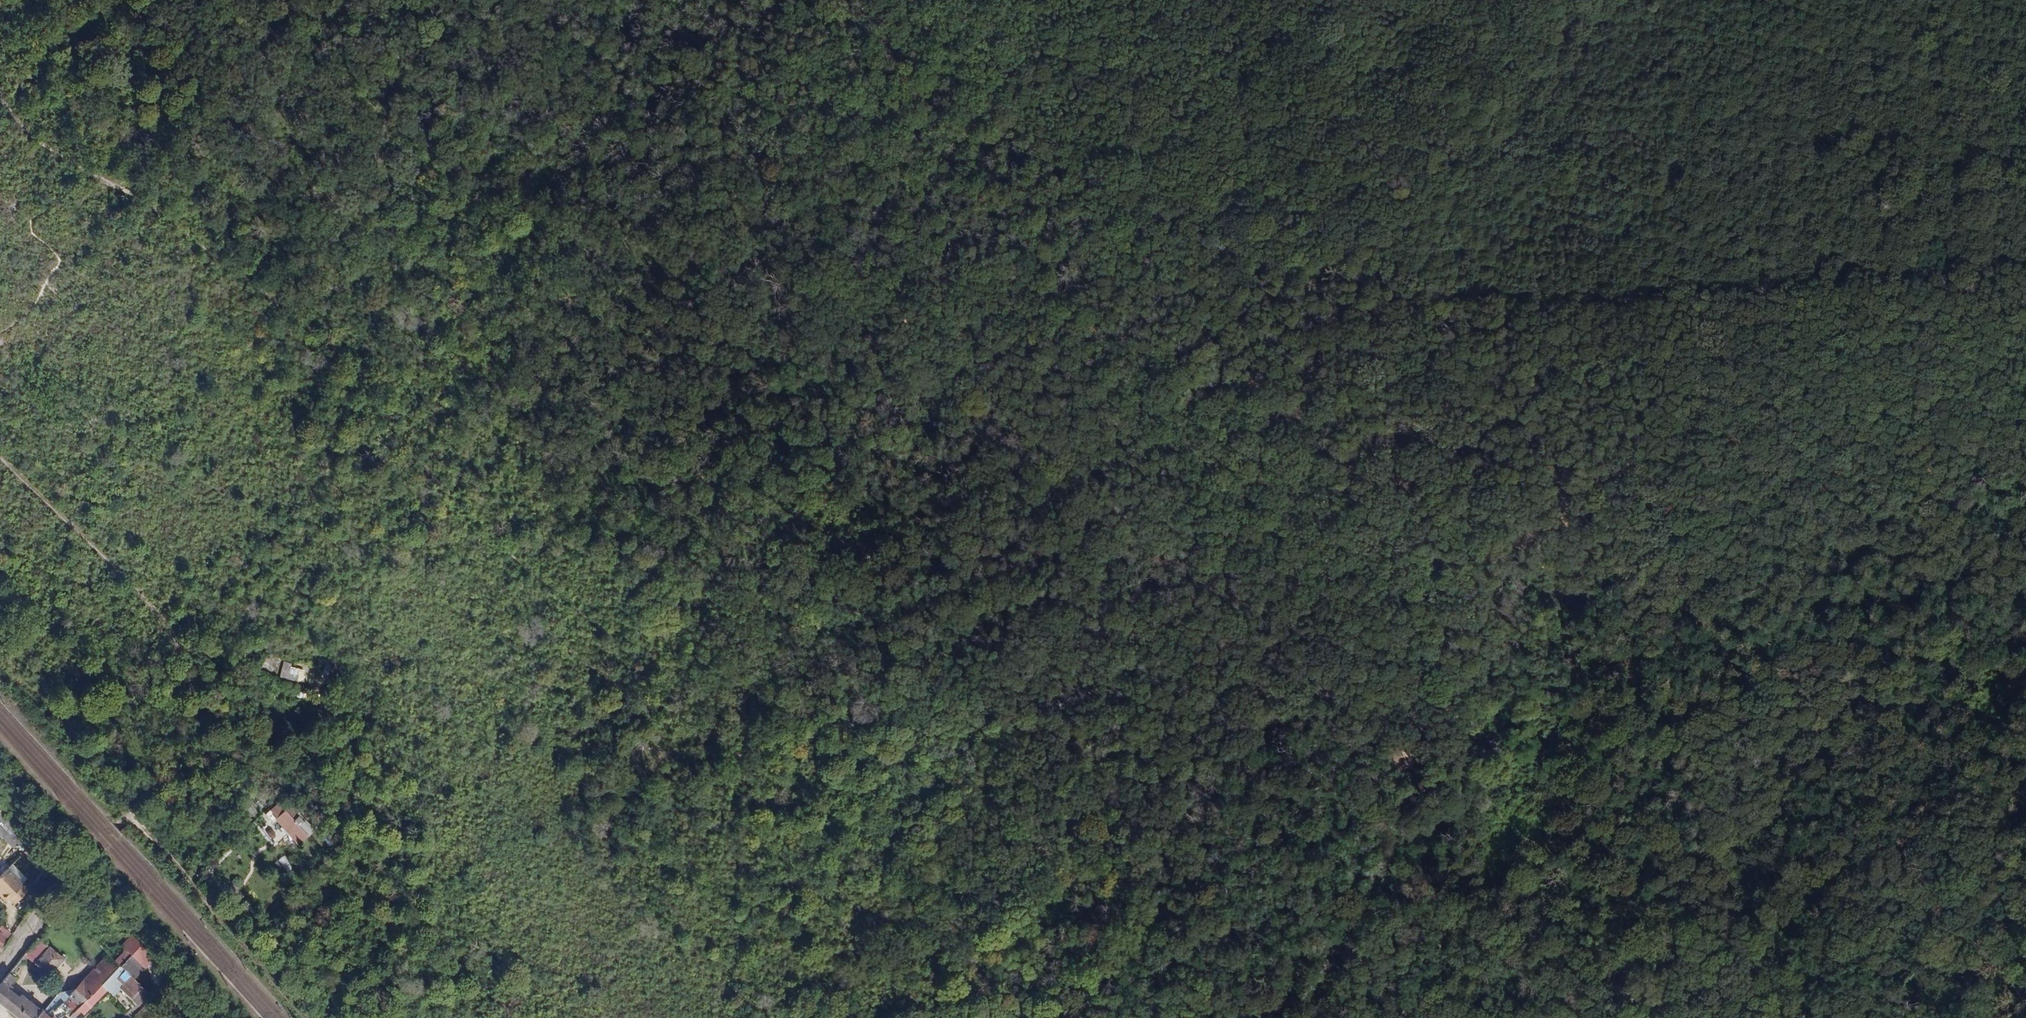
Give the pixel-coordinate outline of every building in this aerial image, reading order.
[(113,465),(103,456),(96,463),(105,472),(107,470),(112,474),(117,469),(113,465)] [(118,461),(113,465),(117,469),(112,474),(116,478),(125,468),(118,461)] [(96,626),(100,620),(84,610),(79,619),(91,627),(96,626)] [(281,678),(302,679),(303,665),(282,664),(281,678)] [(296,843),(311,829),(282,797),(269,809),(275,816),(273,818),(296,843)] [(158,803),(152,807),(155,813),(162,808),(158,803)] [(18,847),(24,852),(33,844),(0,813),(0,837),(14,851),(18,847)] [(43,852),(33,844),(24,852),(35,862),(39,857),(43,852)] [(24,852),(18,847),(14,851),(19,857),(24,852)] [(39,857),(50,865),(53,861),(43,852),(39,857)] [(53,861),(50,865),(44,874),(50,878),(59,866),(53,861)] [(1,906),(4,903),(10,908),(24,895),(2,873),(0,876),(0,905),(1,906)] [(132,956),(141,947),(131,937),(122,946),(127,951),(131,955),(132,956)] [(33,964),(48,976),(62,959),(48,947),(33,964)] [(131,955),(127,951),(116,962),(120,966),(131,955)] [(88,974),(74,990),(85,1001),(101,985),(120,966),(116,962),(108,954),(88,974)] [(139,970),(133,965),(137,961),(132,956),(131,955),(120,966),(101,985),(106,990),(112,995),(119,988),(136,1004),(148,993),(133,978),(139,970)] [(138,960),(137,961),(133,965),(139,970),(143,965),(138,960)] [(10,991),(9,990),(11,988),(8,986),(15,978),(9,973),(0,983),(0,1003),(10,991)] [(91,1006),(106,990),(101,985),(85,1001),(91,1006)] [(70,1015),(64,1008),(66,1006),(62,1002),(67,996),(74,990),(57,993),(42,1012),(36,1017),(68,1017),(70,1015)] [(67,1008),(72,1013),(75,1015),(79,1012),(82,1014),(91,1006),(85,1001),(74,990),(67,996),(71,1001),(68,1004),(69,1005),(67,1008)] [(7,1010),(18,997),(11,991),(10,991),(0,1003),(0,1005),(7,1010)] [(21,995),(20,995),(18,997),(7,1010),(17,1017),(36,1017),(42,1012),(21,995)] [(332,1015),(340,1008),(339,1006),(340,1005),(331,995),(320,1005),(330,1015),(331,1013),(332,1015)] [(70,1015),(72,1013),(67,1008),(69,1005),(68,1004),(66,1006),(64,1008),(70,1015)]
